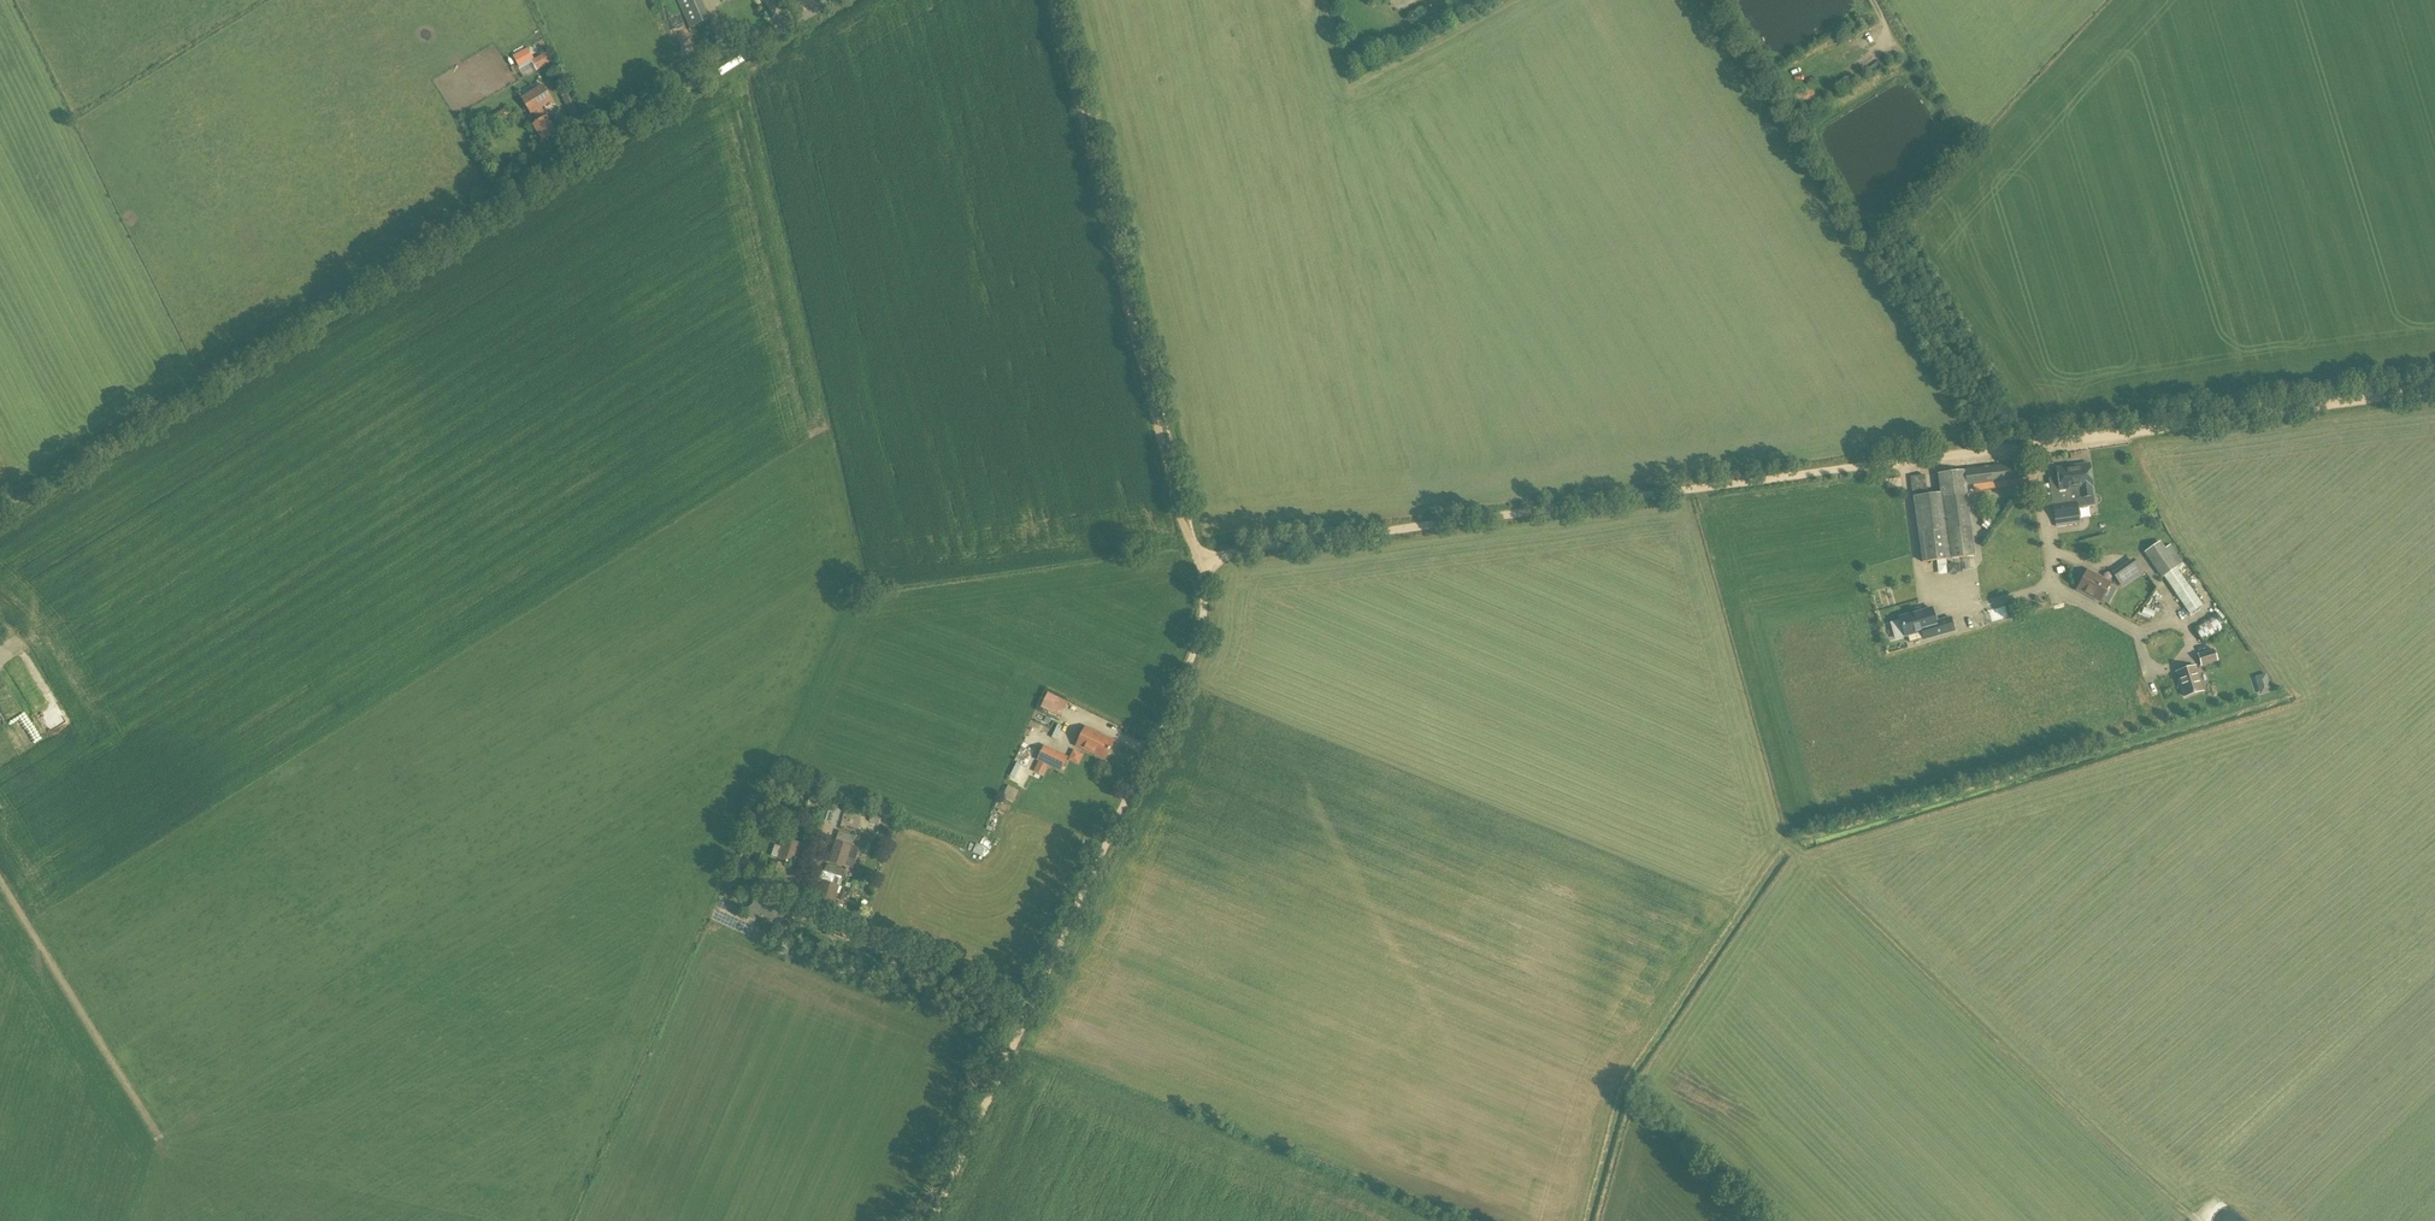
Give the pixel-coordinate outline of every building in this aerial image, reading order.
[(709,21),(700,0),(677,0),(689,29),(709,21)] [(532,59),(533,59),(534,59),(528,48),(513,56),(519,67),(531,60),(532,59)] [(533,59),(531,61),(537,71),(553,62),(547,51),(534,59),(533,59)] [(547,117),(542,109),(553,101),(543,84),(520,99),(530,115),(533,113),(539,122),(533,126),(543,142),(557,133),(547,117)] [(572,92),(570,87),(562,91),(564,96),(562,97),(570,115),(581,110),(572,91),(572,92)] [(496,128),(513,118),(507,107),(490,117),(496,128)] [(2025,463),(1964,470),(1966,486),(2027,478),(2025,463)] [(2083,475),(2091,474),(2089,464),(2057,469),(2060,489),(2051,490),(2055,521),(2056,521),(2056,526),(2079,522),(2079,518),(2078,510),(2071,511),(2068,489),(2074,489),(2073,479),(2083,478),(2083,475)] [(1927,495),(1913,496),(1922,563),(1975,555),(1966,486),(1964,470),(1938,474),(1940,493),(1927,495)] [(2071,511),(2078,510),(2078,508),(2094,506),(2092,487),(2091,474),(2083,475),(2083,478),(2073,479),(2074,489),(2068,489),(2071,511)] [(2170,558),(2160,543),(2147,553),(2176,595),(2190,614),(2203,605),(2189,586),(2176,567),(2182,563),(2176,553),(2170,558)] [(1974,585),(1981,585),(1980,562),(1973,562),(1974,585)] [(1972,572),(1971,564),(1956,565),(1956,573),(1972,572)] [(2070,566),(2061,568),(2063,575),(2071,573),(2070,566)] [(2120,567),(2111,573),(2115,578),(2122,588),(2131,582),(2120,567)] [(2110,583),(2087,570),(2077,589),(2100,601),(2110,583)] [(1998,622),(2013,619),(2011,608),(1996,611),(1998,622)] [(1905,636),(1922,632),(1924,640),(1954,631),(1950,618),(1935,622),(1931,609),(1900,617),(1901,621),(1892,623),(1892,624),(1896,639),(1905,636)] [(2203,642),(2225,627),(2216,615),(2195,630),(2203,642)] [(2202,665),(2217,660),(2214,650),(2199,655),(2202,665)] [(2185,696),(2203,691),(2195,667),(2177,672),(2185,696)] [(1066,716),(1072,701),(1051,693),(1045,708),(1066,716)] [(1105,759),(1114,742),(1085,728),(1076,745),(1105,759)] [(1061,770),(1067,758),(1043,746),(1038,759),(1061,770)] [(1086,765),(1090,754),(1078,750),(1074,761),(1086,765)] [(1049,766),(1038,761),(1033,772),(1044,777),(1049,766)] [(817,818),(821,806),(814,804),(810,815),(817,818)] [(844,866),(851,847),(854,837),(840,832),(830,861),(844,866)] [(793,865),(800,844),(785,839),(778,859),(793,865)] [(780,885),(787,865),(774,861),(767,880),(780,885)] [(846,869),(827,863),(824,870),(843,877),(846,869)] [(832,907),(839,887),(823,881),(816,902),(832,907)] [(772,907),(752,900),(753,897),(744,894),(740,906),(745,908),(746,905),(749,906),(748,911),(780,922),(785,908),(773,904),(772,907)]
